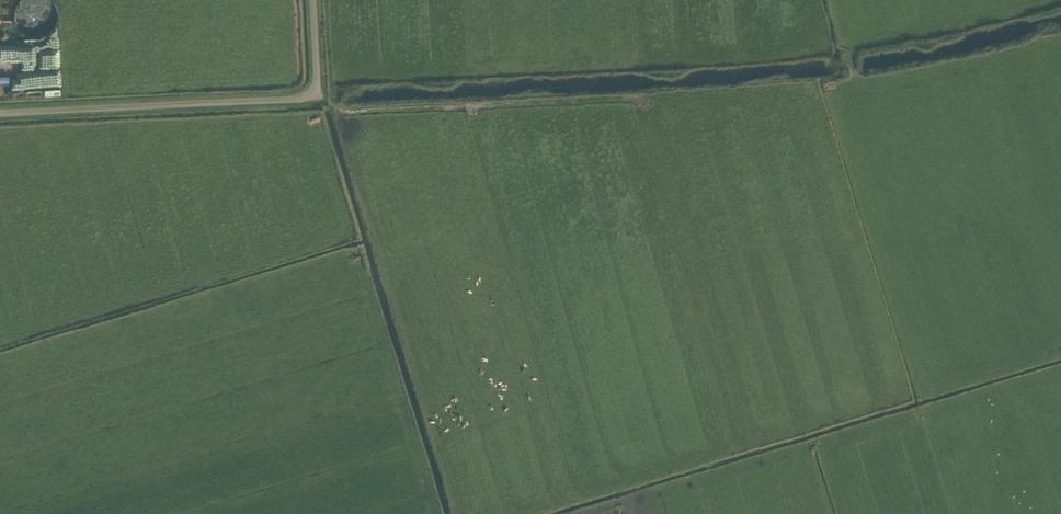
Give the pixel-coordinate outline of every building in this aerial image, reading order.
[(33,5),(27,7),(37,31),(62,20),(53,0),(30,0),(33,5)]
